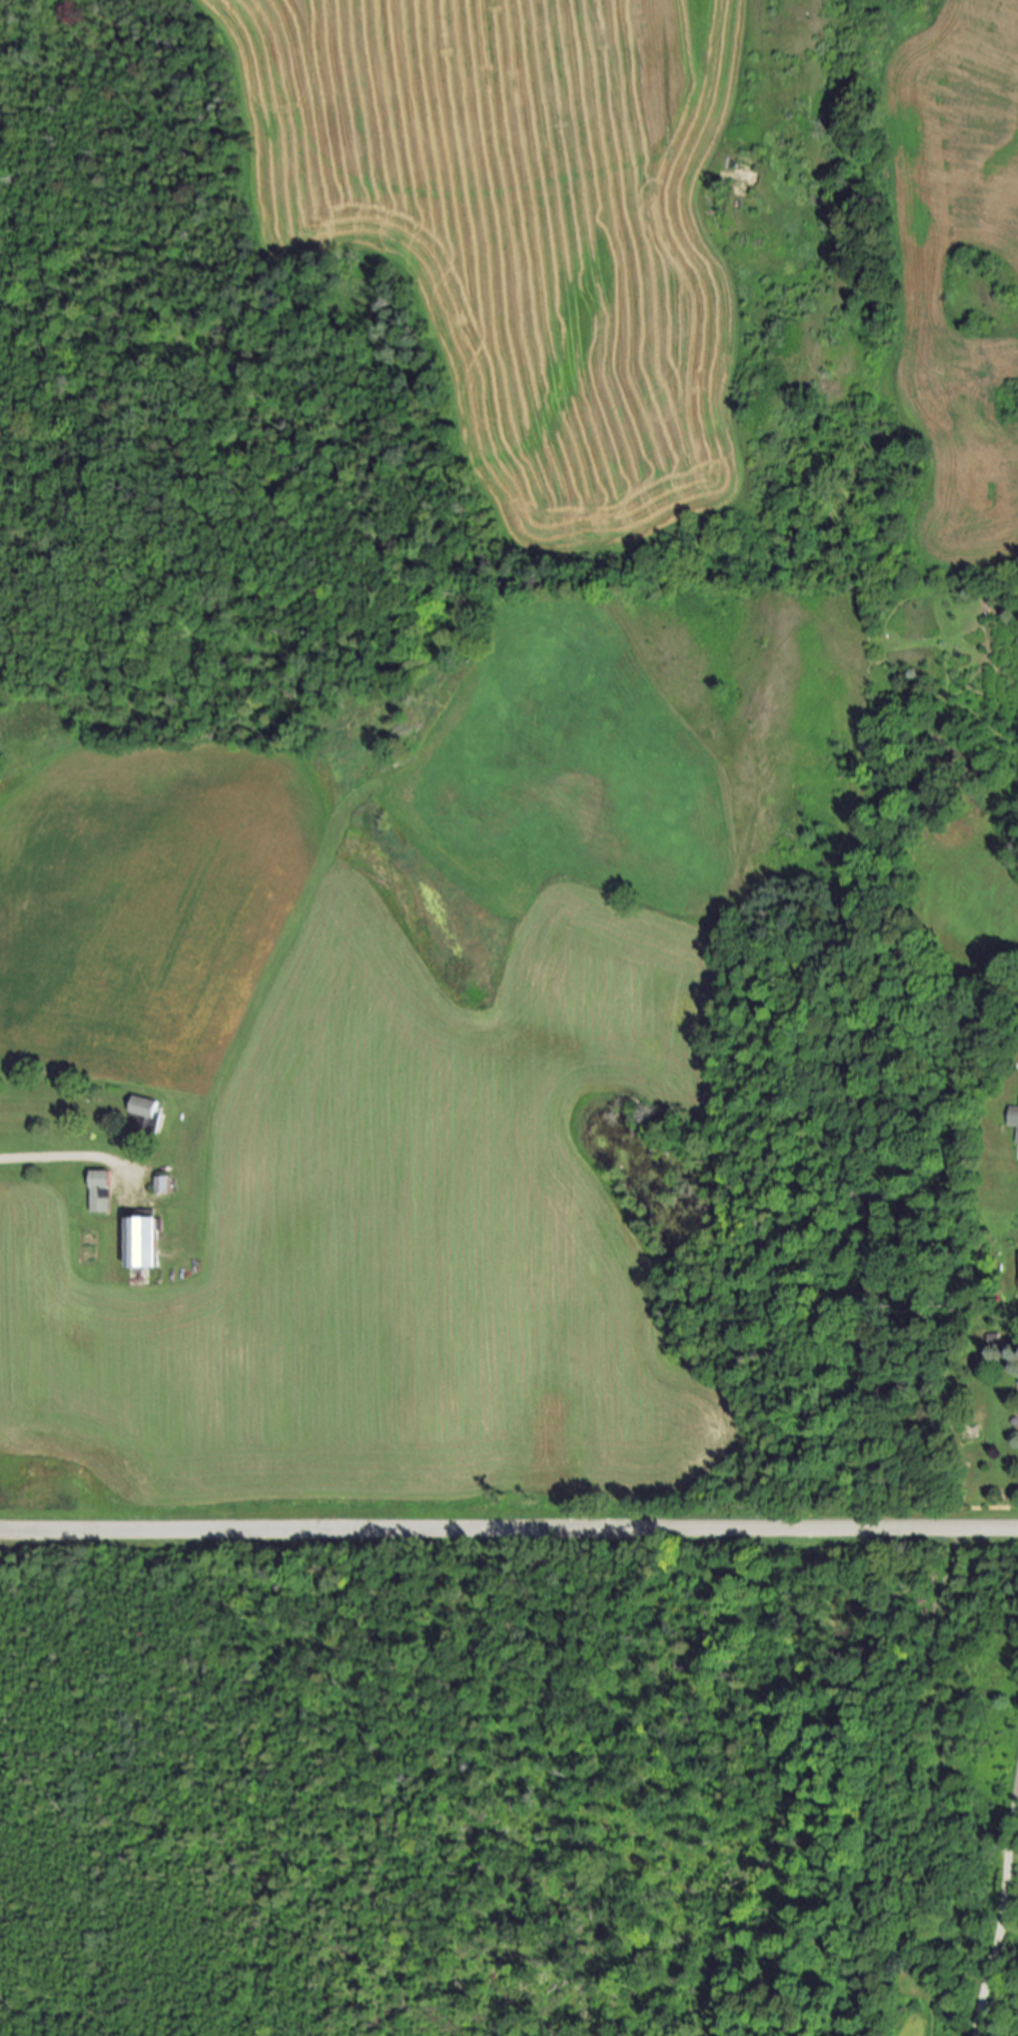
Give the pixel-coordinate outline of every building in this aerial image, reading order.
[(138,1117),(135,1128),(146,1130),(149,1117),(155,1118),(159,1100),(135,1095),(130,1115),(138,1117)] [(1017,1125),(1017,1106),(1010,1106),(1009,1124),(1017,1125)] [(111,1170),(92,1170),(91,1212),(110,1212),(111,1170)] [(172,1176),(157,1176),(157,1192),(172,1192),(172,1176)] [(159,1216),(127,1216),(128,1266),(160,1265),(159,1216)]
